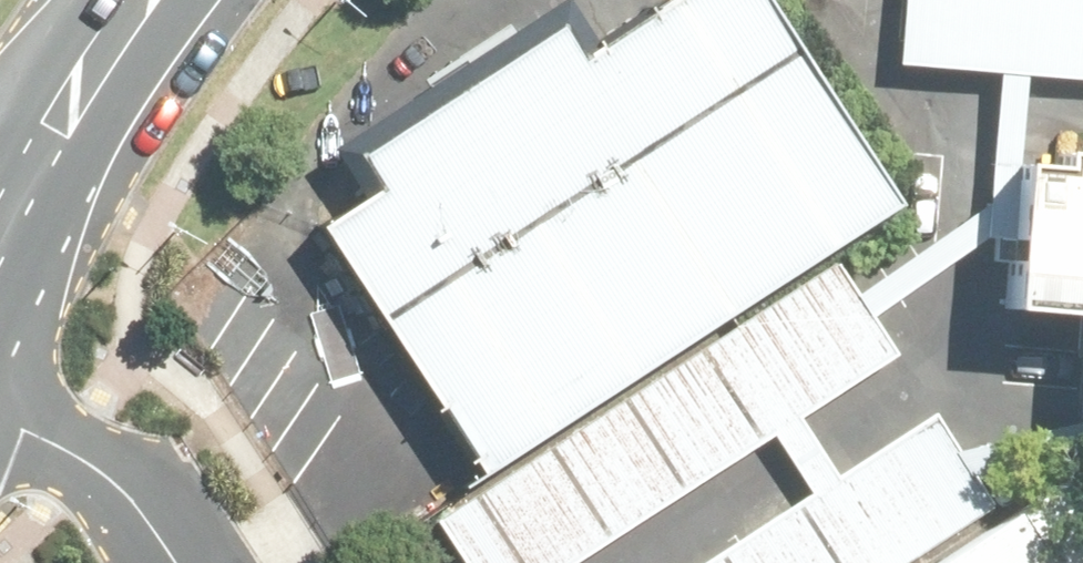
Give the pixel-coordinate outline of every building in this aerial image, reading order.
[(739,0),(617,0),(558,38),(542,15),(346,141),(361,164),(287,212),(455,471),(871,204),(739,0)] [(884,68),(1082,84),(1082,0),(890,0),(884,68)] [(1014,131),(1000,285),(1081,292),(1073,380),(1082,381),(1082,137),(1014,131)] [(776,267),(389,516),(419,562),(525,562),(838,363),(776,267)] [(651,562),(861,562),(940,512),(879,417),(651,562)] [(1056,498),(955,562),(1082,562),(1082,538),(1056,498)]
